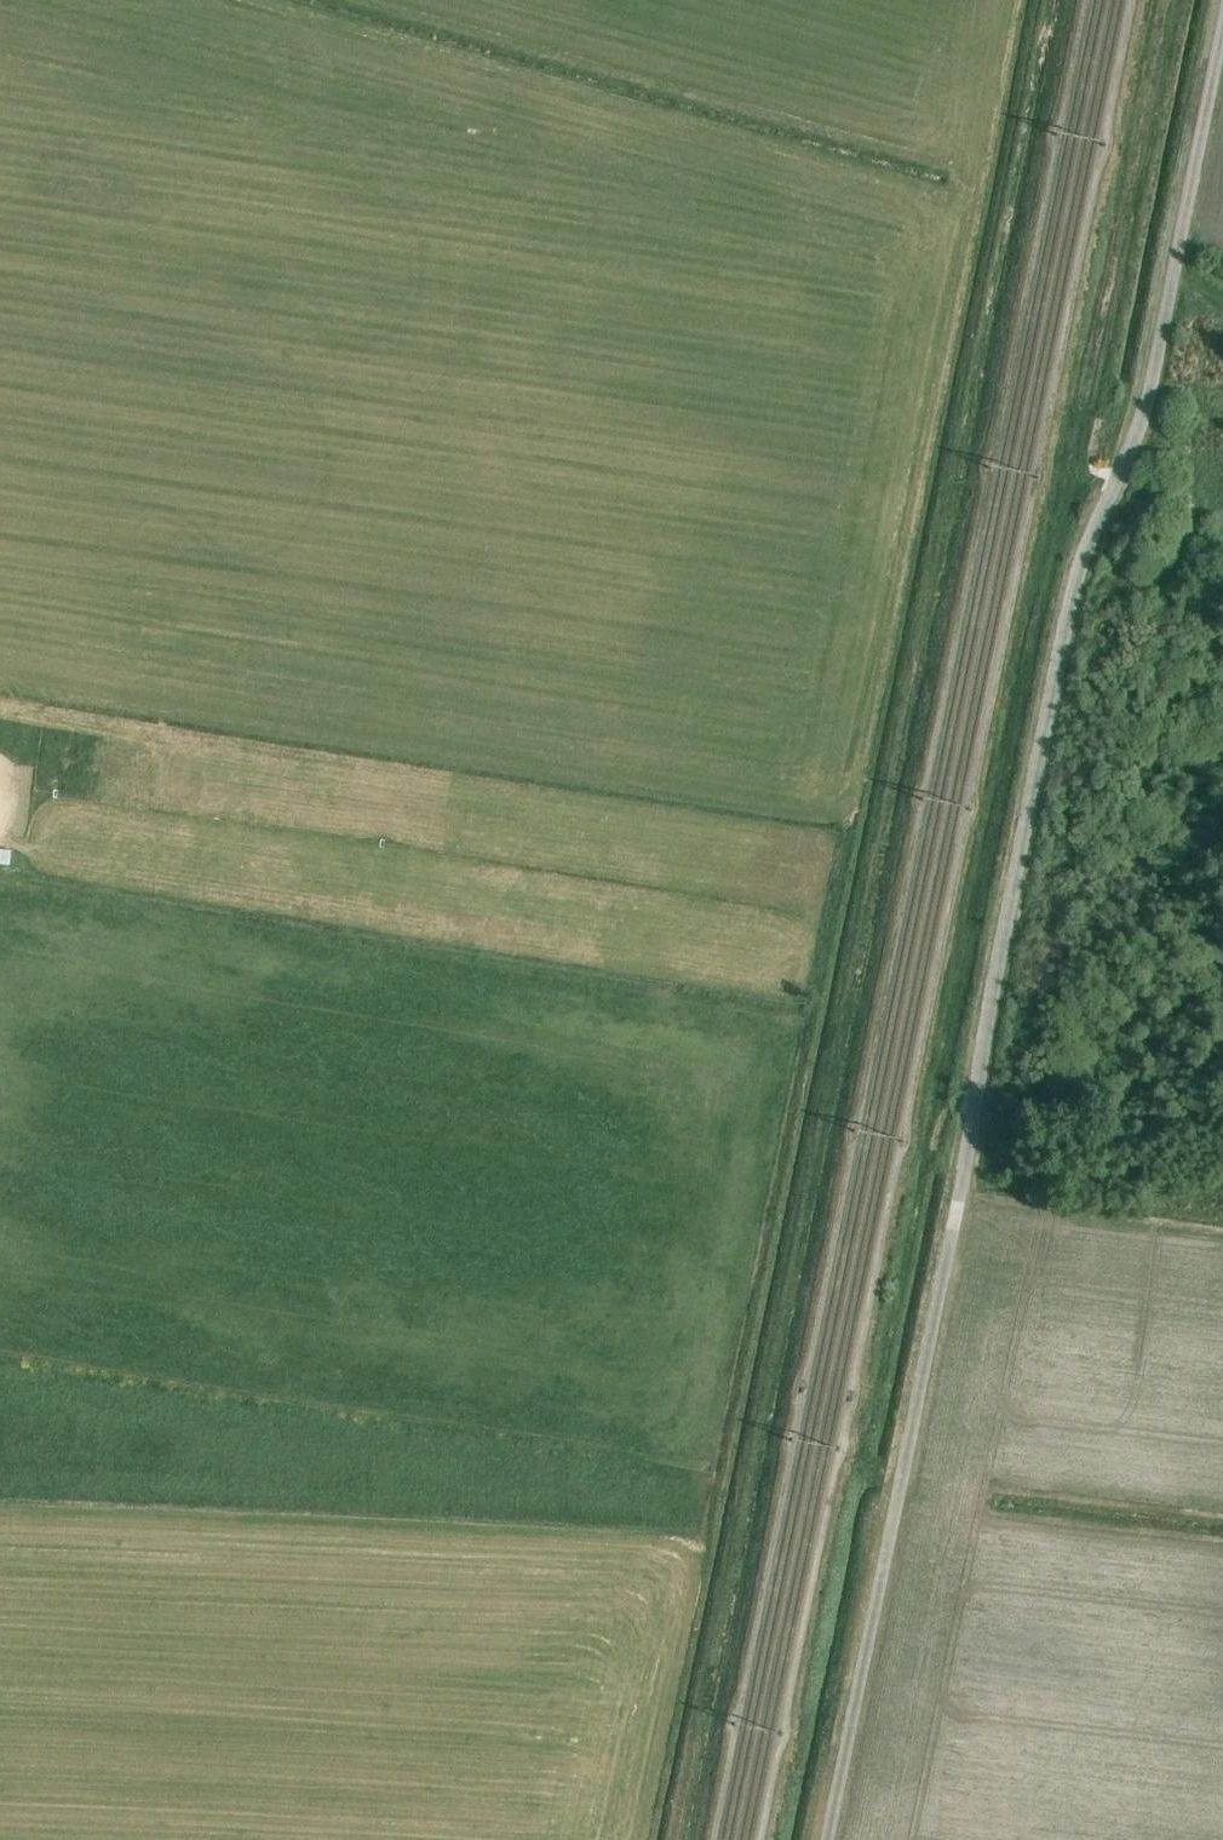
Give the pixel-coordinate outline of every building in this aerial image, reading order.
[(28,863),(29,846),(9,845),(8,862),(28,863)]
